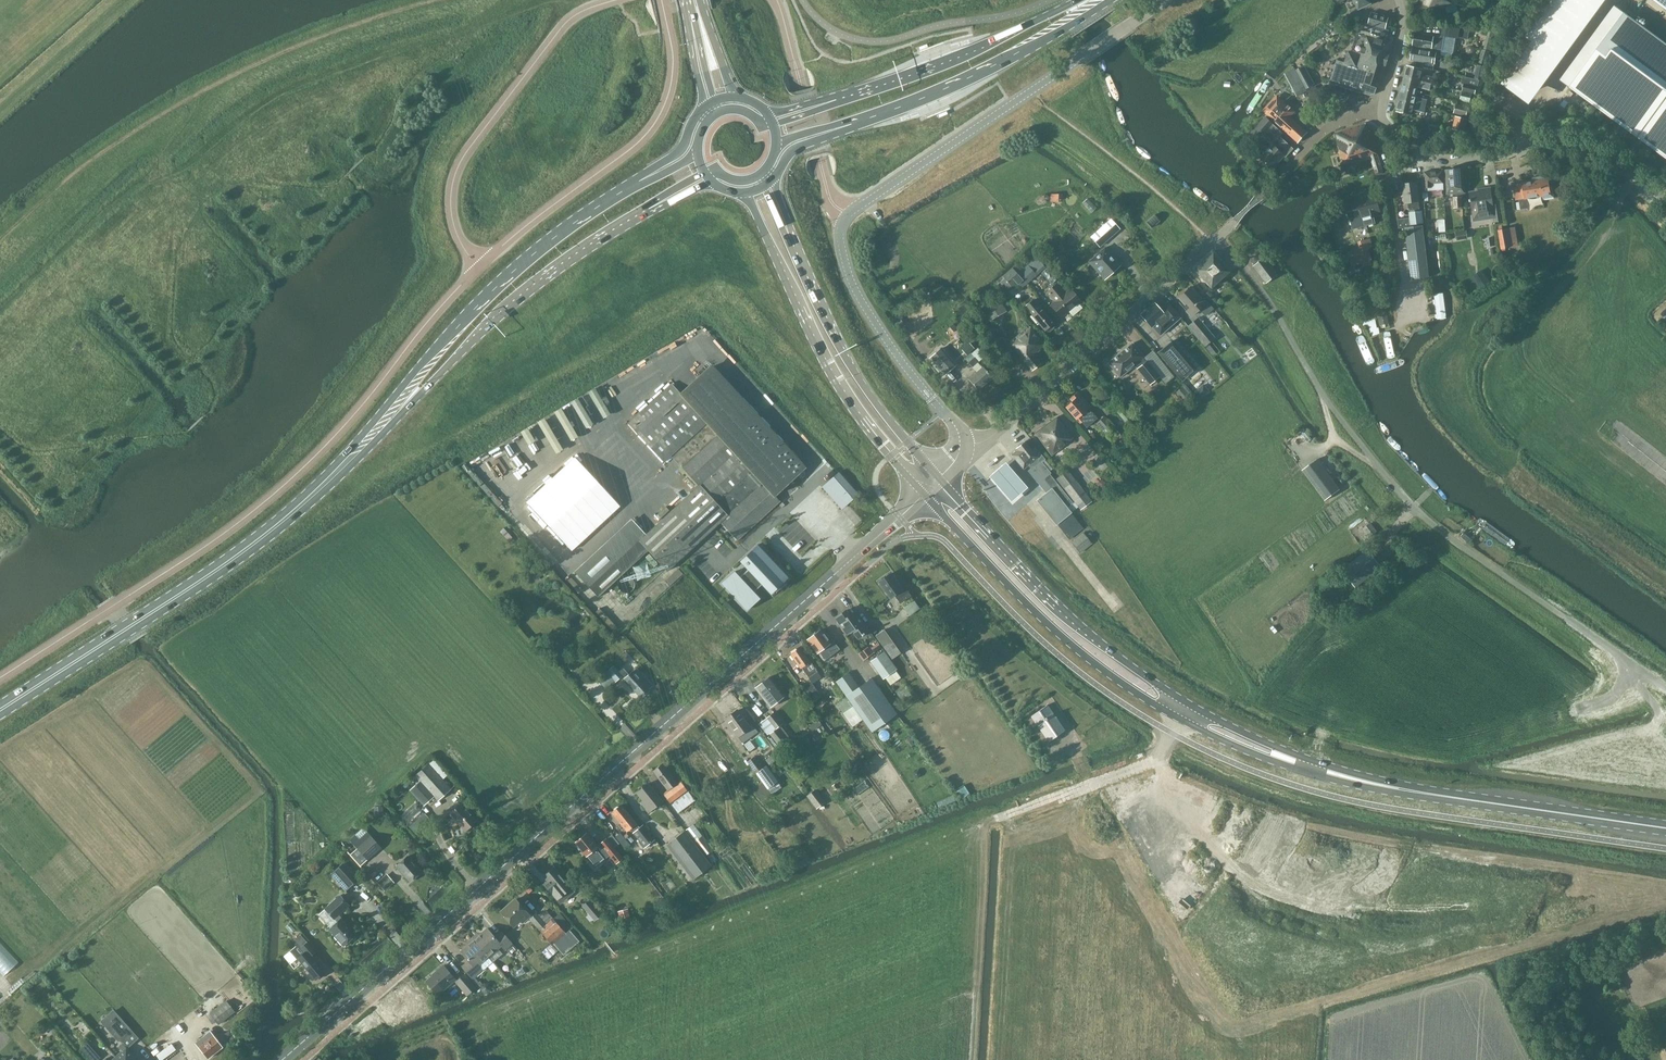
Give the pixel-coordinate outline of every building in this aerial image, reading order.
[(1359,10),(1371,4),(1370,0),(1354,0),(1359,10)] [(1422,4),(1416,7),(1419,16),(1445,7),(1447,14),(1458,10),(1456,4),(1455,4),(1453,0),(1421,0),(1422,4)] [(1501,83),(1525,101),(1599,0),(1552,0),(1525,36),(1532,41),(1501,83)] [(1368,24),(1385,28),(1388,17),(1371,13),(1368,24)] [(1569,87),(1665,158),(1665,44),(1624,13),(1571,85),(1569,87)] [(1336,59),(1330,81),(1336,83),(1334,91),(1345,95),(1348,86),(1371,93),(1374,92),(1376,87),(1378,88),(1392,44),(1385,41),(1387,33),(1360,26),(1357,36),(1352,52),(1348,50),(1345,62),(1336,59)] [(1442,50),(1444,36),(1458,39),(1458,37),(1467,39),(1469,29),(1460,27),(1460,29),(1458,29),(1458,27),(1454,26),(1454,28),(1442,26),(1441,37),(1415,33),(1413,46),(1442,50)] [(1498,32),(1490,31),(1486,30),(1485,35),(1489,36),(1485,50),(1481,49),(1480,55),(1478,55),(1476,64),(1487,66),(1497,37),(1498,32)] [(1410,60),(1435,64),(1435,60),(1441,61),(1442,56),(1436,55),(1436,52),(1412,48),(1410,60)] [(1307,89),(1308,88),(1314,85),(1304,66),(1296,70),(1307,89)] [(1405,78),(1431,84),(1433,78),(1423,76),(1424,71),(1408,67),(1405,78)] [(1296,96),(1307,91),(1295,68),(1285,73),(1296,96)] [(1430,90),(1431,84),(1405,78),(1402,89),(1419,93),(1420,89),(1430,90)] [(1475,94),(1477,82),(1473,81),(1465,79),(1462,91),(1475,94)] [(1308,88),(1307,89),(1310,95),(1317,92),(1315,85),(1308,88)] [(1418,98),(1419,93),(1402,89),(1400,100),(1426,106),(1428,100),(1418,98)] [(1469,102),(1471,94),(1462,91),(1460,100),(1469,102)] [(1269,104),(1263,111),(1298,143),(1307,133),(1290,117),(1295,111),(1285,102),(1281,99),(1274,107),(1270,103),(1269,104)] [(1424,113),(1426,106),(1400,100),(1397,111),(1413,115),(1414,110),(1424,113)] [(1466,116),(1468,107),(1456,104),(1454,113),(1466,116)] [(1463,131),(1467,119),(1456,116),(1453,128),(1463,131)] [(1285,156),(1293,149),(1279,135),(1281,132),(1265,117),(1251,131),(1257,138),(1258,137),(1263,141),(1266,138),(1273,145),(1261,157),(1271,168),(1284,155),(1285,156)] [(1365,124),(1335,133),(1345,164),(1377,154),(1370,130),(1368,131),(1365,124)] [(1399,151),(1394,154),(1397,159),(1402,156),(1399,151)] [(1462,197),(1466,196),(1466,192),(1464,192),(1463,169),(1445,171),(1447,194),(1453,194),(1453,198),(1452,198),(1453,208),(1461,207),(1462,216),(1463,216),(1463,208),(1462,197)] [(1442,171),(1424,172),(1425,189),(1425,191),(1443,190),(1443,184),(1442,171)] [(1552,185),(1550,185),(1548,176),(1539,177),(1540,180),(1514,184),(1516,201),(1542,196),(1542,199),(1554,197),(1552,185)] [(1418,203),(1419,203),(1416,183),(1403,185),(1405,204),(1407,204),(1408,211),(1418,210),(1418,203)] [(1474,216),(1493,213),(1494,222),(1502,220),(1499,200),(1493,201),(1491,188),(1484,190),(1484,191),(1470,193),(1474,216)] [(1050,201),(1062,202),(1062,194),(1050,194),(1050,201)] [(1372,211),(1379,209),(1376,197),(1346,205),(1353,230),(1376,224),(1372,211)] [(1423,223),(1422,210),(1409,212),(1410,225),(1423,223)] [(1145,223),(1151,228),(1159,220),(1154,215),(1145,223)] [(1425,231),(1434,230),(1433,217),(1424,218),(1425,231)] [(1399,228),(1410,227),(1409,218),(1397,220),(1399,228)] [(1091,237),(1100,247),(1119,229),(1110,219),(1091,237)] [(1412,279),(1428,277),(1421,227),(1405,229),(1412,279)] [(1498,230),(1501,249),(1511,248),(1507,228),(1498,230)] [(1466,230),(1456,231),(1457,238),(1467,237),(1466,230)] [(1370,261),(1371,260),(1368,248),(1372,247),(1370,238),(1359,241),(1361,249),(1348,253),(1351,266),(1362,263),(1363,267),(1371,265),(1370,261)] [(1120,265),(1104,247),(1089,261),(1104,278),(1120,265)] [(1195,267),(1211,286),(1230,270),(1214,251),(1195,267)] [(1035,255),(1017,271),(1027,283),(1045,267),(1035,255)] [(1253,266),(1266,283),(1278,274),(1265,257),(1253,266)] [(1021,288),(1027,283),(1017,271),(1013,267),(1003,276),(1012,286),(1016,283),(1021,288)] [(1046,268),(1041,273),(1051,285),(1057,280),(1046,268)] [(1474,280),(1480,290),(1488,284),(1483,275),(1474,280)] [(1070,290),(1070,289),(1063,294),(1056,285),(1045,294),(1053,303),(1050,306),(1060,318),(1068,311),(1078,303),(1080,301),(1079,301),(1083,298),(1073,287),(1070,290)] [(1191,316),(1199,309),(1204,315),(1213,308),(1203,297),(1201,299),(1190,287),(1178,298),(1188,309),(1186,311),(1191,316)] [(1209,290),(1203,295),(1211,306),(1217,300),(1209,290)] [(1443,293),(1434,294),(1437,319),(1446,318),(1443,293)] [(989,298),(969,315),(976,323),(996,306),(989,298)] [(1036,303),(1033,300),(1031,302),(1025,307),(1024,307),(1028,311),(1045,331),(1053,323),(1036,303)] [(1152,327),(1159,335),(1181,317),(1167,301),(1159,308),(1154,302),(1139,314),(1151,327),(1152,327)] [(1386,312),(1378,314),(1380,324),(1388,323),(1386,312)] [(1214,338),(1198,317),(1188,325),(1205,346),(1208,343),(1214,338)] [(1029,323),(1025,319),(1018,326),(1022,330),(1029,323)] [(1012,338),(1009,342),(1011,344),(1010,345),(1031,370),(1040,363),(1033,355),(1040,349),(1039,349),(1045,344),(1028,326),(1012,338)] [(1195,369),(1172,341),(1158,352),(1182,380),(1195,369)] [(1134,366),(1136,369),(1148,385),(1158,377),(1131,342),(1106,362),(1119,378),(1129,369),(1134,366)] [(967,354),(973,349),(969,343),(963,349),(967,354)] [(1216,353),(1208,343),(1205,346),(1213,356),(1216,353)] [(930,358),(944,374),(955,364),(941,348),(930,358)] [(978,348),(972,353),(975,356),(969,362),(972,366),(984,356),(978,348)] [(713,365),(681,395),(777,499),(810,469),(713,365)] [(968,379),(977,390),(992,377),(983,367),(968,379)] [(777,499),(681,395),(671,384),(628,424),(664,462),(671,456),(680,466),(681,465),(682,467),(698,485),(645,534),(632,520),(574,574),(598,599),(650,552),(668,571),(721,522),(737,540),(779,501),(777,499)] [(1208,392),(1202,385),(1193,393),(1199,400),(1208,392)] [(1185,386),(1176,393),(1185,403),(1193,396),(1185,386)] [(1078,416),(1087,427),(1098,418),(1089,408),(1091,407),(1078,392),(1071,399),(1073,401),(1066,407),(1075,418),(1078,416)] [(1116,412),(1125,422),(1130,417),(1121,407),(1116,412)] [(1035,432),(1052,454),(1074,438),(1057,415),(1035,432)] [(1120,435),(1104,416),(1096,423),(1105,434),(1112,441),(1119,435),(1120,435)] [(1128,445),(1122,438),(1117,443),(1123,449),(1128,445)] [(1056,525),(1057,524),(1071,513),(1066,506),(1071,502),(1048,474),(1049,473),(1040,462),(1044,459),(1035,448),(1031,451),(1024,442),(1016,449),(1018,451),(1013,455),(1023,468),(1029,463),(1033,467),(1028,471),(1046,492),(1036,500),(1056,525)] [(570,550),(618,506),(574,458),(526,502),(570,550)] [(1303,470),(1326,500),(1340,489),(1318,459),(1303,470)] [(1005,465),(989,478),(1011,504),(1027,490),(1005,465)] [(1059,478),(1065,486),(1081,509),(1092,501),(1070,470),(1059,478)] [(838,472),(826,483),(846,505),(858,494),(838,472)] [(1096,485),(1104,491),(1109,485),(1101,479),(1096,485)] [(1071,513),(1057,524),(1069,539),(1083,528),(1079,523),(1071,513)] [(1508,536),(1485,521),(1480,527),(1504,543),(1508,536)] [(1375,532),(1369,524),(1364,528),(1370,536),(1375,532)] [(1083,532),(1072,542),(1080,552),(1092,542),(1083,532)] [(781,582),(787,577),(759,545),(741,561),(749,569),(740,577),(735,571),(722,583),(746,610),(759,598),(754,592),(762,584),(771,594),(782,584),(781,582)] [(1342,569),(1355,586),(1381,567),(1368,550),(1342,569)] [(535,581),(544,573),(537,566),(529,574),(535,581)] [(893,596),(899,604),(908,597),(904,592),(902,593),(890,575),(878,583),(888,599),(893,596)] [(839,614),(835,618),(846,634),(851,630),(857,638),(862,635),(868,631),(856,614),(854,612),(851,614),(849,616),(848,614),(845,610),(839,614)] [(820,630),(811,637),(814,642),(811,644),(821,658),(824,661),(840,649),(829,635),(826,638),(820,630)] [(902,654),(885,630),(874,637),(892,661),(902,654)] [(881,648),(878,643),(871,648),(874,653),(881,648)] [(808,677),(811,675),(812,675),(813,678),(817,675),(816,672),(816,671),(800,647),(791,654),(800,668),(801,667),(808,677)] [(858,654),(863,661),(872,654),(867,647),(858,654)] [(884,652),(870,662),(883,680),(885,679),(890,686),(901,678),(896,671),(897,670),(884,652)] [(607,672),(615,682),(621,676),(618,672),(613,666),(607,672)] [(621,676),(625,680),(641,697),(643,696),(645,696),(647,694),(647,692),(649,689),(649,688),(652,685),(636,667),(632,671),(628,674),(623,668),(618,672),(621,676)] [(756,689),(770,706),(784,696),(769,677),(761,683),(759,683),(756,685),(756,689)] [(858,687),(845,697),(862,721),(866,727),(870,733),(872,732),(896,716),(895,715),(870,679),(858,687)] [(811,695),(808,698),(812,704),(821,697),(817,691),(810,681),(803,685),(811,695)] [(862,721),(845,697),(835,704),(852,728),(862,721)] [(1031,716),(1048,741),(1064,731),(1047,705),(1031,716)] [(750,728),(737,710),(724,719),(737,737),(738,736),(743,742),(757,731),(753,725),(750,728)] [(766,718),(775,729),(770,733),(780,745),(788,739),(779,727),(782,724),(773,712),(770,715),(766,718)] [(807,724),(812,731),(821,725),(816,718),(807,724)] [(770,756),(765,760),(769,765),(774,761),(770,756)] [(754,757),(748,762),(768,788),(772,794),(782,787),(777,781),(765,765),(762,768),(754,757)] [(653,770),(668,789),(677,782),(662,763),(653,770)] [(439,800),(452,788),(429,764),(416,775),(421,780),(412,788),(425,803),(434,795),(439,800)] [(677,782),(668,789),(663,793),(671,803),(677,811),(694,799),(680,780),(677,782)] [(662,800),(657,794),(648,783),(637,792),(644,802),(642,804),(648,812),(662,800)] [(955,790),(962,799),(969,794),(963,785),(955,790)] [(808,796),(817,807),(824,801),(815,790),(808,796)] [(477,820),(469,812),(462,803),(450,813),(466,831),(477,820)] [(384,814),(383,806),(383,805),(374,806),(374,815),(384,814)] [(409,826),(416,820),(421,827),(428,821),(426,819),(429,816),(425,812),(422,815),(413,805),(401,816),(409,826)] [(622,825),(627,830),(629,829),(645,847),(655,839),(643,824),(640,827),(621,805),(619,807),(617,806),(614,809),(614,811),(612,812),(622,825)] [(701,834),(693,824),(686,829),(694,840),(706,855),(713,849),(701,834)] [(666,845),(693,879),(712,864),(684,830),(666,845)] [(355,835),(350,840),(357,848),(367,859),(380,848),(370,837),(367,833),(359,839),(355,835)] [(577,843),(575,845),(579,849),(581,848),(587,855),(595,865),(603,858),(604,859),(609,854),(617,863),(623,858),(614,848),(606,839),(606,838),(599,844),(600,844),(598,846),(592,838),(591,839),(586,833),(582,837),(581,836),(576,840),(577,841),(576,842),(577,843)] [(629,835),(625,839),(629,843),(633,840),(629,835)] [(408,856),(396,866),(410,882),(422,872),(408,856)] [(343,865),(332,875),(346,891),(357,881),(343,865)] [(547,880),(542,884),(557,900),(571,887),(554,867),(543,876),(547,880)] [(386,873),(376,882),(384,891),(394,882),(386,873)] [(318,916),(328,927),(326,928),(343,948),(345,946),(346,948),(356,938),(355,936),(357,935),(340,916),(350,907),(340,896),(318,916)] [(580,900),(586,907),(591,903),(585,896),(580,900)] [(501,912),(513,927),(520,920),(522,922),(529,916),(515,900),(501,912)] [(631,920),(628,910),(618,913),(621,923),(631,920)] [(551,943),(543,951),(541,953),(547,959),(549,957),(559,948),(564,953),(579,940),(570,930),(573,927),(559,913),(553,918),(546,911),(540,916),(536,913),(530,919),(551,943)] [(487,928),(474,940),(492,961),(512,943),(502,932),(501,933),(495,938),(487,928)] [(316,952),(307,942),(300,934),(293,940),(303,952),(297,958),(309,973),(308,974),(308,976),(312,980),(313,980),(315,979),(315,980),(324,972),(311,956),(316,952)] [(462,967),(472,978),(492,961),(474,940),(461,951),(469,961),(462,967)] [(455,979),(444,966),(436,972),(437,973),(426,982),(437,995),(455,979)] [(456,982),(467,995),(475,987),(465,974),(456,982)] [(486,992),(487,992),(490,990),(491,986),(488,982),(484,982),(481,984),(480,988),(482,992),(486,992)] [(406,997),(394,1007),(399,1012),(410,1002),(406,997)] [(234,1012),(225,1001),(209,1014),(218,1025),(234,1012)] [(112,1020),(105,1027),(118,1041),(125,1035),(131,1030),(118,1015),(112,1020)] [(230,1030),(223,1034),(228,1042),(235,1038),(230,1030)] [(203,1036),(195,1043),(208,1058),(218,1050),(222,1047),(219,1043),(212,1035),(209,1031),(203,1036)] [(90,1059),(98,1059),(100,1057),(87,1043),(80,1049),(90,1059)] [(116,1057),(119,1059),(138,1059),(126,1047),(122,1043),(119,1047),(122,1051),(116,1057)]
